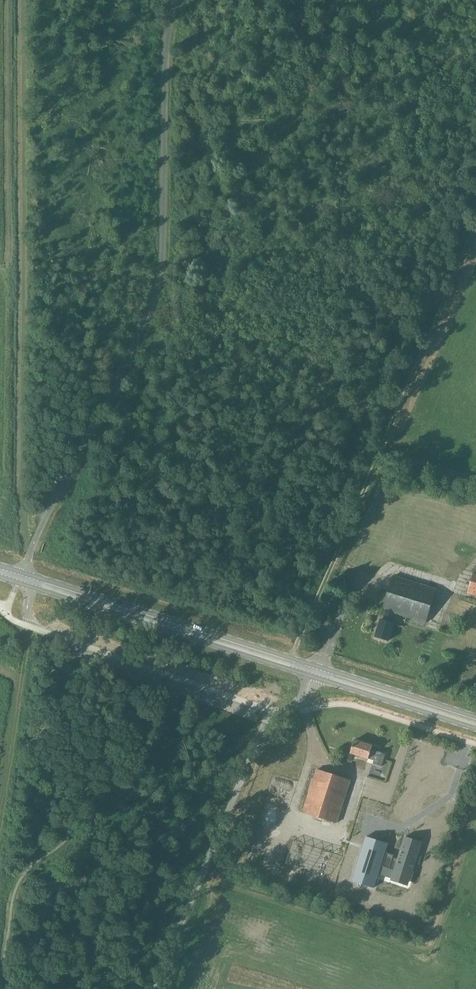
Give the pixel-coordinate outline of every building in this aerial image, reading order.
[(473,574),(467,594),(475,597),(475,575),(473,574)] [(345,579),(334,575),(330,587),(342,591),(345,579)] [(426,623),(437,589),(395,576),(384,610),(387,611),(384,620),(381,619),(376,637),(388,641),(394,623),(392,623),(395,613),(426,623)] [(381,766),(385,754),(371,749),(372,746),(354,740),(350,753),(374,761),(373,763),(381,766)] [(316,770),(303,812),(336,823),(350,780),(316,770)] [(362,847),(352,881),(353,881),(354,879),(373,886),(372,887),(373,888),(381,865),(382,865),(382,866),(390,869),(390,868),(394,869),(391,880),(392,881),(392,879),(401,882),(402,879),(411,882),(414,871),(412,871),(418,852),(417,852),(417,853),(415,852),(418,843),(405,839),(406,837),(405,836),(398,858),(393,857),(394,855),(387,853),(386,855),(384,854),(388,843),(386,843),(386,845),(379,843),(375,855),(362,851),(364,848),(362,847)]
